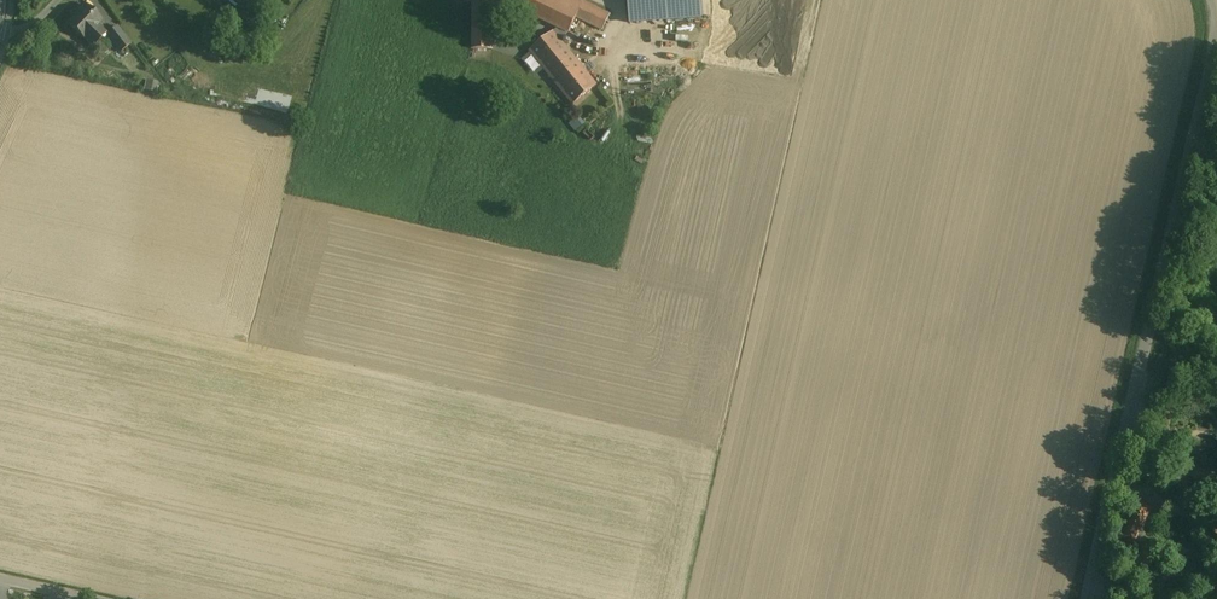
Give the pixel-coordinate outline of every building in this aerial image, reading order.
[(267,5),(272,10),(281,0),(271,0),(267,5)] [(473,51),(493,51),(493,0),(474,0),(473,51)] [(555,82),(578,64),(559,41),(569,33),(577,18),(603,31),(610,16),(577,0),(528,0),(523,11),(558,29),(530,52),(555,82)] [(630,25),(703,19),(702,0),(628,0),(630,25)] [(69,24),(83,38),(96,25),(99,21),(85,8),(69,24)] [(103,32),(96,25),(83,38),(92,47),(101,39),(100,36),(103,32)] [(130,44),(117,28),(107,34),(120,51),(130,44)] [(596,86),(578,64),(555,82),(572,105),(596,86)] [(149,79),(148,89),(160,90),(161,81),(149,79)] [(1135,509),(1122,537),(1133,542),(1146,515),(1135,509)]
